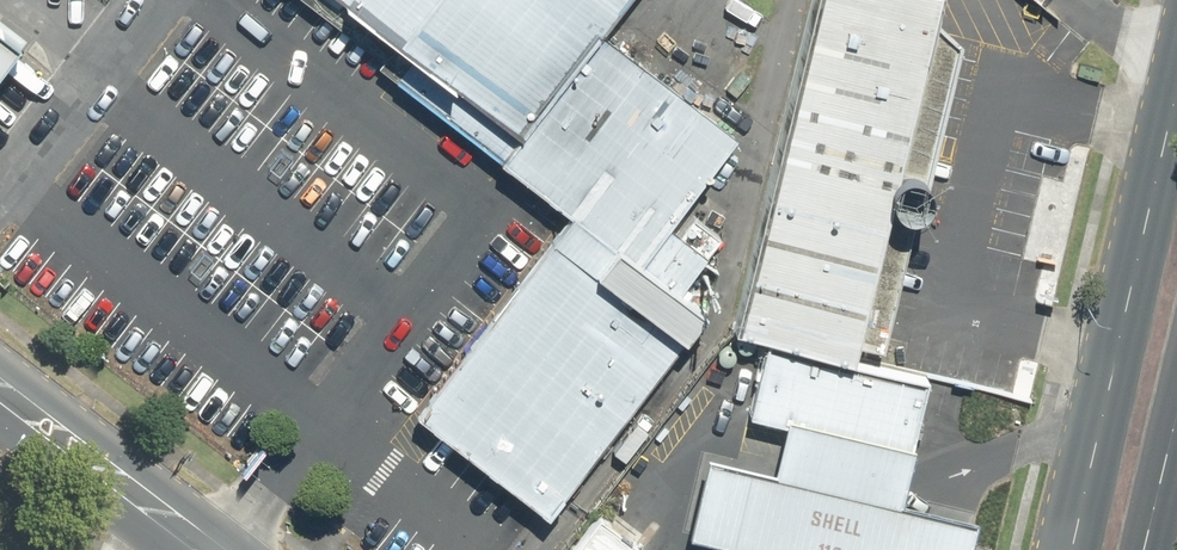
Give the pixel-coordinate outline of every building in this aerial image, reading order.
[(536,127),(629,0),(359,0),(536,127)] [(740,328),(868,359),(961,0),(821,0),(740,328)] [(0,28),(0,62),(17,41),(0,28)] [(606,35),(536,127),(514,157),(581,208),(427,411),(562,513),(717,311),(650,260),(689,209),(743,138),(606,35)] [(942,378),(774,338),(756,412),(788,419),(910,449),(925,452),(942,378)] [(788,419),(778,459),(707,442),(688,519),(816,549),(959,549),(969,510),(899,493),(910,449),(788,419)] [(577,549),(630,549),(643,533),(608,507),(577,549)]
